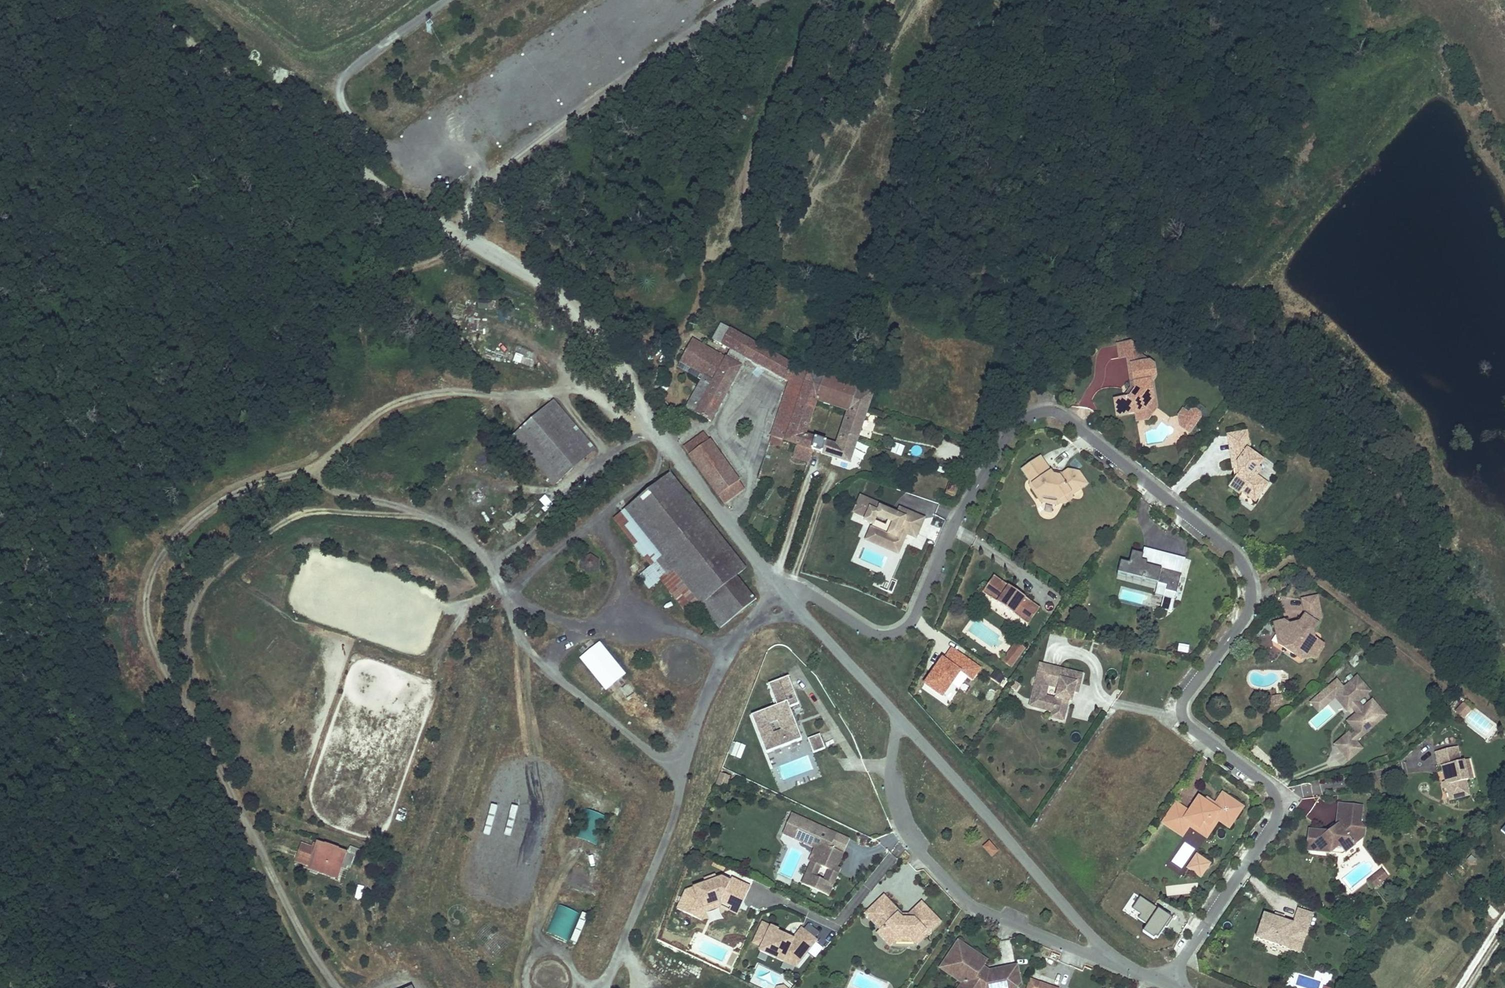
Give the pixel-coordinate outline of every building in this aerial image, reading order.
[(478,301),(479,309),(489,309),(488,301),(478,301)] [(735,352),(744,337),(731,330),(722,344),(735,352)] [(745,357),(753,342),(744,337),(735,352),(745,357)] [(718,353),(693,340),(679,364),(703,377),(685,409),(704,418),(711,422),(741,367),(718,353)] [(753,342),(745,357),(789,382),(796,366),(753,342)] [(1129,346),(1117,348),(1119,361),(1126,360),(1133,359),(1138,352),(1129,346)] [(1133,359),(1126,360),(1131,387),(1134,387),(1131,368),(1149,365),(1139,358),(1138,352),(1133,359)] [(513,362),(521,363),(523,355),(515,353),(513,362)] [(921,375),(928,378),(935,361),(927,358),(921,375)] [(1153,368),(1149,365),(1131,368),(1134,387),(1135,393),(1130,400),(1116,402),(1118,418),(1137,415),(1146,413),(1149,408),(1148,403),(1156,401),(1153,383),(1155,380),(1153,368)] [(848,413),(857,387),(823,376),(823,377),(809,372),(808,373),(796,369),(793,378),(807,383),(791,430),(804,434),(815,402),(848,413)] [(807,383),(793,378),(776,425),(791,430),(807,383)] [(906,390),(918,394),(920,388),(922,383),(910,379),(909,382),(906,390)] [(857,387),(848,413),(837,446),(833,457),(851,463),(875,393),(857,387)] [(1158,409),(1156,401),(1148,403),(1149,408),(1146,413),(1137,415),(1138,423),(1149,421),(1158,409)] [(1184,424),(1193,431),(1204,416),(1203,412),(1199,409),(1195,410),(1190,417),(1184,424)] [(1190,417),(1184,412),(1180,418),(1182,428),(1184,424),(1190,417)] [(1184,424),(1182,428),(1191,434),(1193,431),(1184,424)] [(812,450),(816,439),(804,434),(791,430),(776,425),(772,437),(797,445),(793,457),(808,463),(812,450)] [(900,434),(908,437),(911,429),(903,426),(900,434)] [(554,484),(562,477),(521,430),(513,437),(554,484)] [(684,448),(726,505),(744,488),(739,480),(737,481),(735,478),(726,485),(724,482),(726,476),(733,471),(705,433),(684,448)] [(833,457),(837,446),(816,439),(812,450),(833,457)] [(891,452),(901,456),(905,446),(895,441),(891,452)] [(1248,442),(1229,444),(1233,471),(1238,470),(1239,477),(1237,477),(1236,478),(1230,486),(1228,488),(1239,496),(1241,493),(1242,491),(1249,497),(1254,491),(1260,496),(1267,486),(1255,478),(1260,472),(1257,470),(1262,463),(1249,453),(1248,442)] [(1042,460),(1024,473),(1035,487),(1033,489),(1042,501),(1049,496),(1053,496),(1061,507),(1064,507),(1070,503),(1071,498),(1086,487),(1078,476),(1066,474),(1061,478),(1055,477),(1052,474),(1042,460)] [(739,480),(733,471),(726,476),(724,482),(726,485),(735,478),(737,481),(739,480)] [(650,588),(656,583),(662,579),(690,614),(701,604),(720,628),(730,620),(711,596),(736,576),(746,569),(671,474),(669,476),(667,475),(665,477),(666,478),(614,520),(652,566),(640,576),(650,588)] [(946,494),(955,497),(959,486),(949,484),(946,494)] [(1242,491),(1241,493),(1254,503),(1260,496),(1254,491),(1249,497),(1242,491)] [(540,498),(548,507),(553,502),(545,494),(540,498)] [(861,496),(854,512),(866,517),(865,521),(873,524),(868,536),(885,543),(889,534),(901,539),(904,533),(906,534),(916,538),(924,519),(903,510),(902,510),(901,510),(900,510),(899,511),(899,512),(898,514),(881,507),(882,505),(861,496)] [(1057,509),(1061,507),(1053,496),(1049,496),(1042,501),(1044,504),(1057,509)] [(868,536),(866,540),(898,553),(906,534),(904,533),(901,539),(889,534),(885,543),(868,536)] [(1179,600),(1185,581),(1166,575),(1168,568),(1163,566),(1165,559),(1144,552),(1143,558),(1132,554),(1128,565),(1120,563),(1116,574),(1159,588),(1165,590),(1163,594),(1179,600)] [(582,570),(596,573),(600,557),(586,554),(582,570)] [(1190,567),(1165,559),(1163,566),(1168,568),(1166,575),(1185,581),(1190,567)] [(874,586),(892,593),(897,580),(879,572),(874,586)] [(755,600),(736,576),(711,596),(730,620),(755,600)] [(1040,609),(994,577),(988,585),(997,591),(991,600),(1028,626),(1040,609)] [(997,591),(988,585),(982,594),(991,600),(997,591)] [(1165,590),(1159,588),(1157,594),(1155,599),(1166,603),(1177,607),(1179,600),(1163,594),(1165,590)] [(1317,596),(1302,600),(1305,615),(1299,623),(1289,625),(1283,621),(1274,623),(1276,632),(1281,636),(1284,648),(1296,656),(1306,654),(1315,659),(1324,646),(1318,641),(1315,642),(1313,631),(1322,618),(1317,596)] [(1177,607),(1166,603),(1163,613),(1174,616),(1177,607)] [(1016,643),(1008,655),(1017,661),(1025,649),(1016,643)] [(1178,652),(1189,652),(1189,644),(1179,643),(1178,652)] [(624,674),(600,645),(582,659),(606,689),(624,674)] [(982,668),(952,647),(922,689),(947,706),(968,678),(973,681),(982,668)] [(1017,661),(1008,655),(1003,662),(1012,668),(1017,661)] [(1032,701),(1043,704),(1042,710),(1055,713),(1067,716),(1071,702),(1069,701),(1071,696),(1073,695),(1073,693),(1076,694),(1078,694),(1082,677),(1041,666),(1032,701)] [(1110,668),(1106,676),(1115,680),(1119,672),(1110,668)] [(1343,754),(1356,743),(1387,717),(1373,701),(1369,704),(1364,698),(1376,688),(1363,673),(1347,687),(1335,697),(1347,712),(1352,708),(1357,715),(1348,722),(1357,733),(1351,738),(1348,735),(1336,746),(1343,754)] [(766,752),(802,738),(793,717),(789,706),(799,703),(788,676),(768,683),(776,705),(751,715),(766,752)] [(1335,697),(1347,687),(1338,678),(1310,702),(1318,712),(1335,697)] [(1020,686),(1015,683),(1011,690),(1015,693),(1020,686)] [(1022,688),(1021,696),(1030,697),(1031,688),(1022,688)] [(632,713),(644,703),(636,693),(624,702),(632,713)] [(1380,695),(1373,701),(1387,717),(1393,710),(1380,695)] [(1043,704),(1032,701),(1030,707),(1042,710),(1043,704)] [(1464,721),(1470,713),(1462,706),(1456,714),(1464,721)] [(1067,716),(1055,713),(1054,719),(1066,722),(1067,716)] [(820,733),(808,738),(813,752),(825,747),(820,733)] [(728,753),(741,758),(746,745),(733,740),(728,753)] [(1361,750),(1356,743),(1343,754),(1348,761),(1361,750)] [(1457,747),(1436,753),(1440,768),(1442,767),(1446,783),(1450,785),(1448,788),(1451,800),(1469,795),(1466,781),(1468,780),(1463,761),(1460,762),(1457,747)] [(1468,760),(1463,761),(1468,780),(1473,779),(1468,760)] [(720,771),(716,783),(726,787),(730,775),(720,771)] [(1176,804),(1163,823),(1182,836),(1189,826),(1191,823),(1202,830),(1209,829),(1216,819),(1219,821),(1226,826),(1232,825),(1240,812),(1239,806),(1226,797),(1221,798),(1216,806),(1214,809),(1206,803),(1199,799),(1190,813),(1176,804)] [(1216,806),(1208,800),(1206,803),(1214,809),(1216,806)] [(1353,806),(1338,805),(1337,812),(1352,814),(1353,806)] [(1314,841),(1313,852),(1330,854),(1337,848),(1341,848),(1344,853),(1354,847),(1350,841),(1356,837),(1364,838),(1365,829),(1360,829),(1362,807),(1353,806),(1352,814),(1337,812),(1336,825),(1337,827),(1328,832),(1323,832),(1308,831),(1307,841),(1314,841)] [(398,809),(396,819),(405,821),(407,811),(398,809)] [(789,811),(782,826),(822,844),(814,862),(811,860),(801,883),(828,895),(838,873),(835,871),(837,866),(843,852),(830,846),(836,832),(789,811)] [(1202,830),(1191,823),(1189,826),(1207,838),(1219,821),(1216,819),(1209,829),(1202,830)] [(782,826),(780,832),(796,839),(814,847),(808,859),(811,860),(814,862),(822,844),(782,826)] [(275,837),(297,840),(298,834),(276,831),(275,837)] [(1354,847),(1364,838),(1356,837),(1350,841),(1354,847)] [(318,842),(313,855),(309,868),(339,878),(347,853),(318,842)] [(989,842),(983,847),(992,857),(997,852),(989,842)] [(1209,864),(1197,856),(1189,868),(1201,877),(1209,864)] [(1388,875),(1382,868),(1368,880),(1374,887),(1388,875)] [(706,884),(686,891),(677,909),(697,918),(702,908),(721,901),(733,907),(735,902),(742,906),(751,887),(732,878),(730,882),(722,878),(717,880),(714,881),(712,877),(704,880),(706,884)] [(591,896),(593,888),(563,881),(562,889),(591,896)] [(1172,918),(1134,893),(1122,912),(1160,936),(1172,918)] [(884,896),(867,912),(874,919),(872,920),(881,930),(878,933),(890,946),(895,940),(900,936),(909,936),(913,941),(917,944),(939,922),(921,903),(908,915),(910,917),(908,919),(902,919),(896,913),(898,911),(884,896)] [(344,897),(330,902),(332,907),(345,903),(344,897)] [(721,901),(702,908),(697,918),(701,920),(705,912),(721,907),(721,901)] [(742,906),(735,902),(733,907),(731,910),(738,914),(742,906)] [(568,940),(578,910),(555,903),(546,934),(568,940)] [(1264,915),(1256,940),(1294,952),(1300,931),(1307,934),(1313,915),(1298,910),(1293,925),(1283,921),(1274,918),(1264,915)] [(569,941),(576,943),(588,914),(581,911),(569,941)] [(867,912),(865,913),(872,920),(874,919),(867,912)] [(759,947),(770,925),(762,921),(752,943),(759,947)] [(780,927),(771,923),(770,925),(759,947),(758,950),(785,962),(785,961),(796,936),(794,935),(779,929),(780,927)] [(801,926),(794,935),(796,936),(785,961),(797,967),(819,940),(801,926)] [(1307,934),(1300,931),(1294,952),(1301,954),(1307,934)] [(523,937),(520,947),(526,949),(530,939),(523,937)] [(1019,983),(1016,967),(987,972),(983,972),(979,970),(986,960),(975,953),(974,954),(967,949),(968,948),(958,942),(953,949),(954,950),(949,958),(948,957),(940,968),(945,971),(947,969),(953,973),(951,975),(956,978),(957,976),(964,981),(959,987),(988,987),(992,983),(1000,987),(1016,987),(1019,983)] [(1029,978),(1026,987),(1037,987),(1039,982),(1029,978)]
